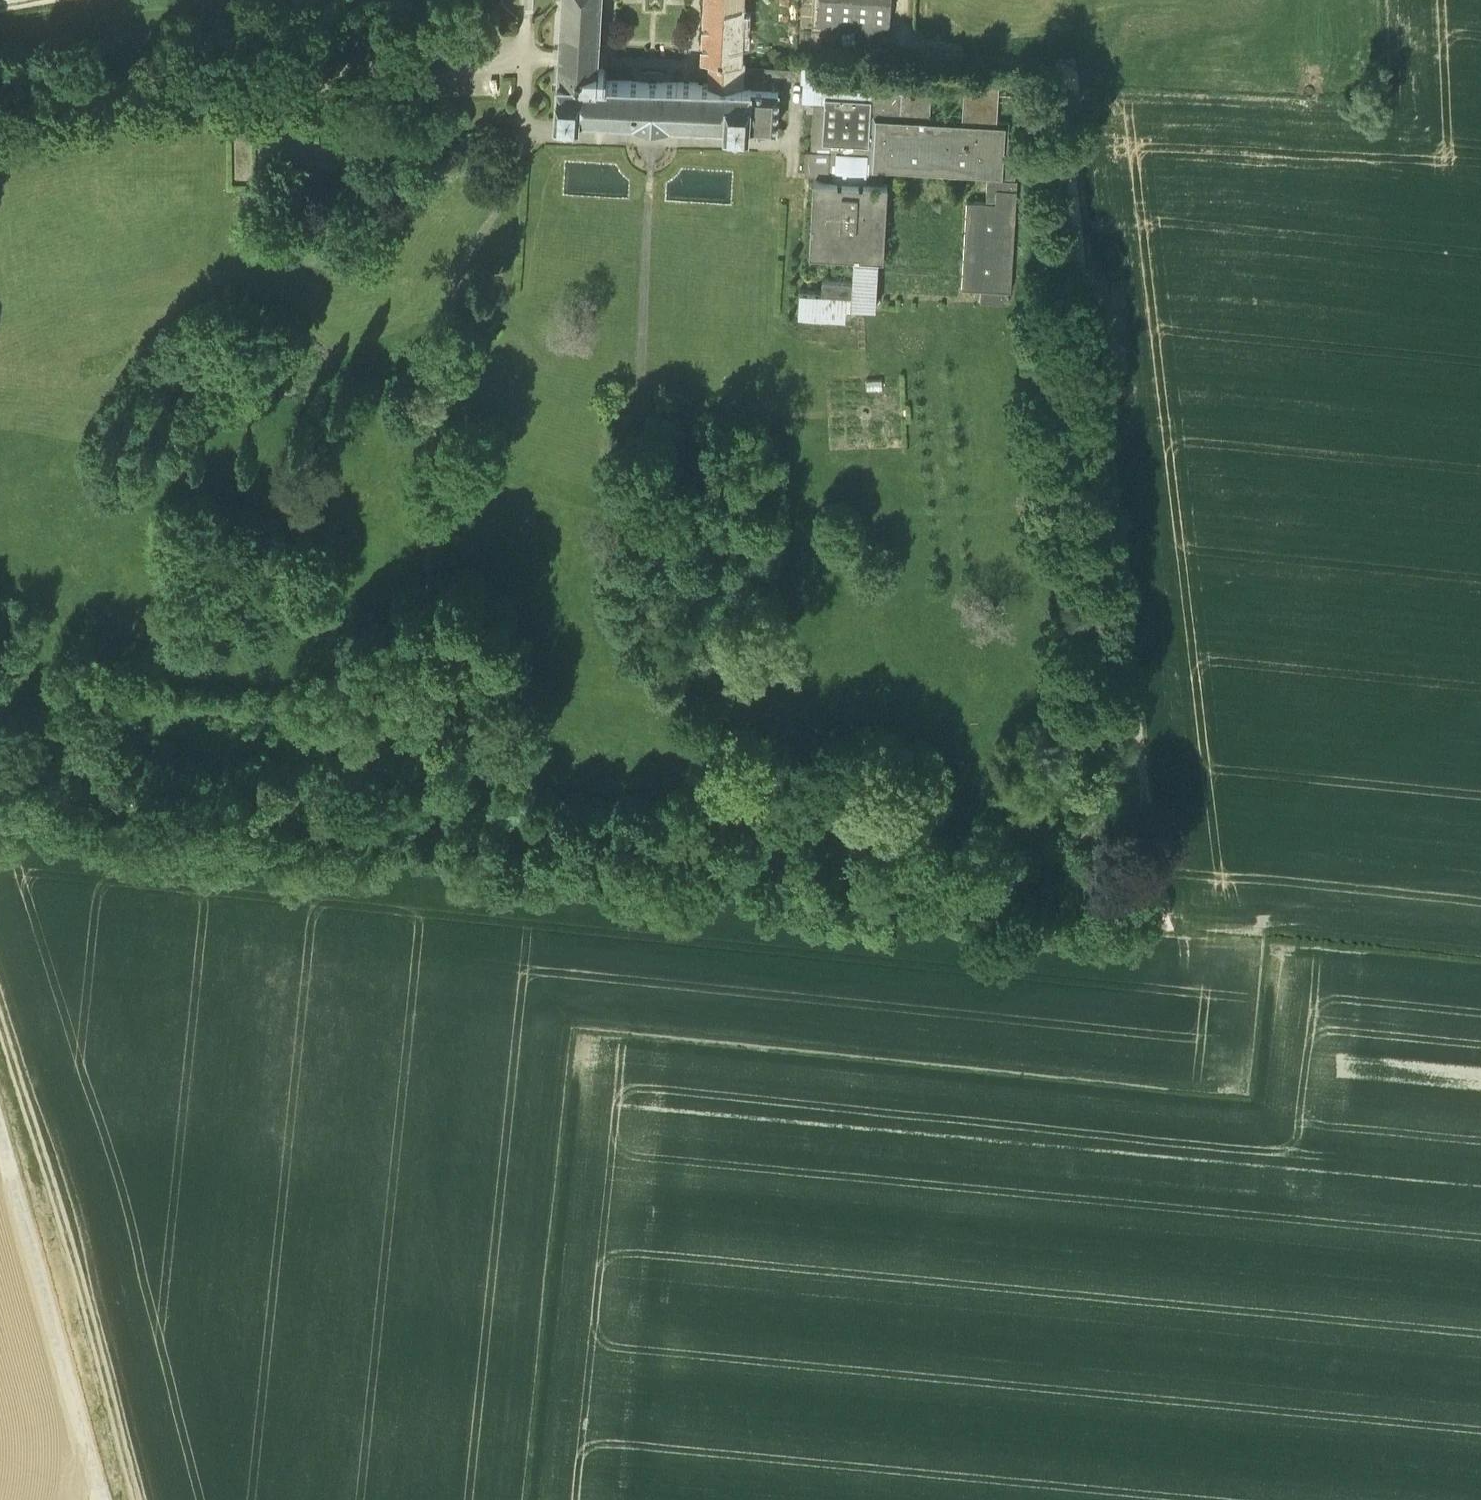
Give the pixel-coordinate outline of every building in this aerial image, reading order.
[(559,51),(579,52),(578,67),(558,66),(555,116),(579,118),(579,113),(725,121),(725,127),(749,128),(749,126),(776,127),(779,87),(773,86),(774,74),(805,77),(804,98),(816,98),(815,104),(813,150),(807,150),(805,173),(814,174),(814,179),(811,224),(814,224),(813,228),(811,228),(810,252),(854,255),(853,278),(823,276),(822,290),(800,289),(799,314),(846,316),(847,304),(876,306),(879,256),(884,257),(888,183),(884,182),(884,171),(988,177),(986,201),(967,200),(962,287),(981,288),(981,300),(1008,302),(1009,290),(1011,290),(1018,179),(1015,178),(1016,162),(1007,161),(1009,121),(990,120),(990,112),(998,113),(999,97),(991,96),(991,92),(989,92),(989,90),(990,89),(990,88),(987,87),(983,86),(977,86),(972,86),(968,87),(968,88),(969,89),(969,91),(967,91),(965,118),(930,116),(931,88),(872,85),(872,90),(822,87),(823,70),(745,66),(745,59),(741,59),(745,0),(703,0),(701,59),(709,59),(709,82),(604,78),(604,68),(598,68),(603,0),(562,0),(559,51)] [(892,28),(893,0),(821,0),(820,26),(892,28)]
